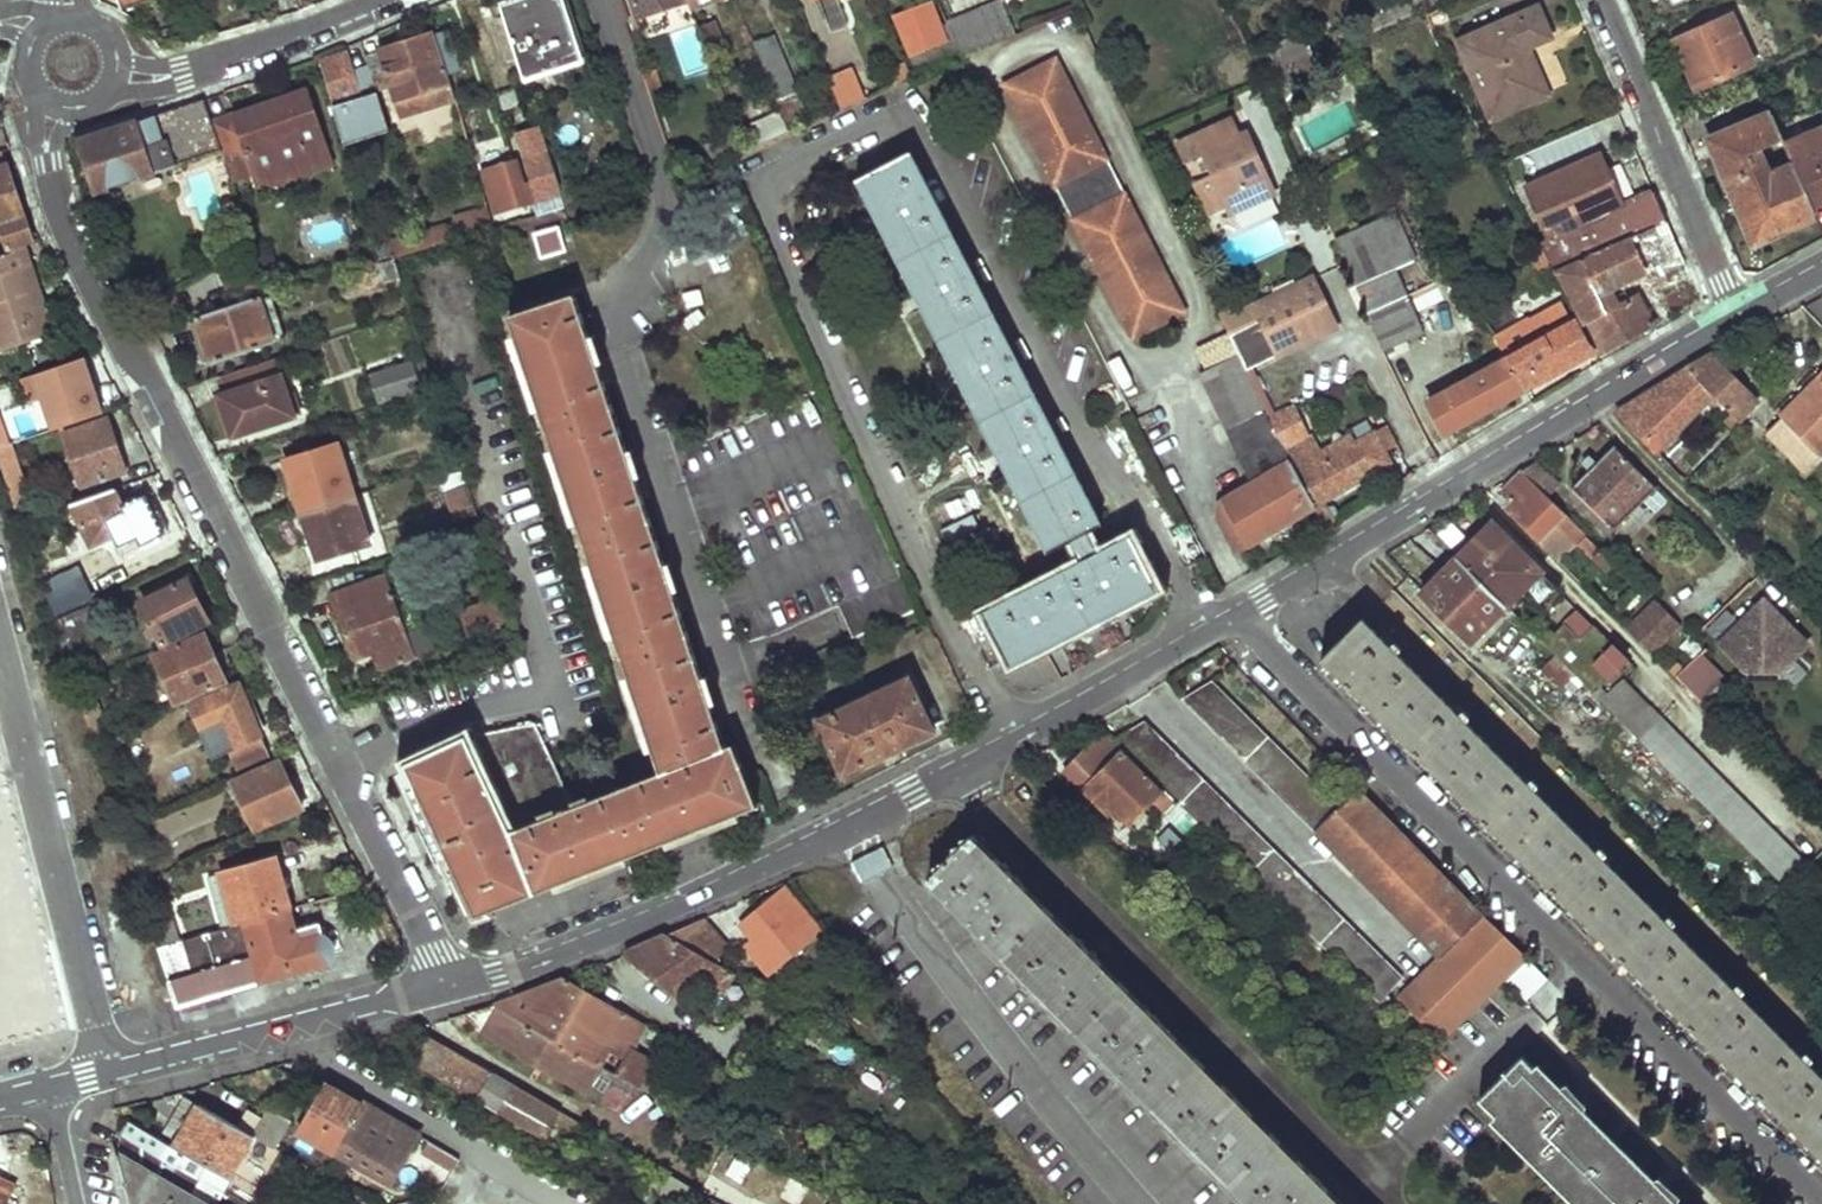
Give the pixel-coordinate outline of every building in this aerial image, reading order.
[(120,11),(157,0),(117,0),(120,11)] [(582,60),(562,0),(520,0),(502,6),(504,14),(507,22),(525,78),(582,60)] [(687,2),(686,0),(633,0),(639,19),(687,2)] [(687,2),(692,13),(726,0),(686,0),(687,2)] [(889,19),(906,59),(947,42),(930,2),(889,19)] [(1002,2),(946,25),(959,58),(1015,35),(1002,2)] [(709,11),(693,17),(700,36),(702,35),(704,42),(713,39),(711,32),(716,30),(709,11)] [(1461,45),(1495,117),(1547,93),(1526,47),(1548,37),(1535,11),(1461,45)] [(500,24),(507,22),(504,14),(497,17),(500,24)] [(1675,42),(1697,91),(1751,66),(1729,18),(1675,42)] [(433,34),(365,56),(378,95),(392,90),(395,101),(449,84),(433,34)] [(363,98),(349,53),(320,62),(343,136),(365,129),(356,101),(363,98)] [(1054,57),(1001,84),(1130,340),(1183,314),(1054,57)] [(826,79),(840,112),(864,101),(850,69),(826,79)] [(305,89),(210,121),(219,151),(228,177),(251,170),(257,187),(273,182),(286,190),(308,183),(312,173),(331,166),(305,89)] [(657,90),(651,92),(654,100),(661,97),(657,90)] [(788,95),(776,100),(788,128),(800,123),(788,95)] [(210,121),(203,99),(76,143),(93,193),(219,151),(210,121)] [(758,142),(785,132),(779,116),(752,127),(758,142)] [(1177,143),(1208,212),(1225,205),(1229,214),(1273,195),(1246,134),(1237,137),(1229,119),(1177,143)] [(552,196),(557,209),(565,207),(540,127),(516,134),(537,201),(552,196)] [(1811,206),(1821,201),(1821,127),(1783,145),(1811,206)] [(1081,557),(981,608),(1008,661),(1157,585),(1131,534),(1100,550),(1089,529),(1098,524),(908,152),(857,178),(1047,550),(1071,538),(1081,557)] [(1508,171),(1515,167),(1508,153),(1500,157),(1504,164),(1498,167),(1503,178),(1510,175),(1508,171)] [(1538,244),(1552,272),(1666,222),(1653,192),(1621,207),(1597,157),(1525,187),(1549,238),(1538,244)] [(513,161),(482,169),(496,213),(532,202),(526,183),(520,184),(513,161)] [(0,167),(0,255),(8,252),(6,247),(18,243),(31,238),(5,165),(0,167)] [(456,223),(424,233),(428,247),(493,228),(487,209),(455,219),(456,223)] [(1336,245),(1384,352),(1426,332),(1396,269),(1415,260),(1391,218),(1336,245)] [(1567,294),(1597,354),(1651,325),(1636,295),(1618,306),(1610,289),(1642,273),(1653,293),(1657,292),(1664,306),(1672,302),(1678,311),(1698,299),(1666,222),(1552,272),(1564,295),(1567,294)] [(558,226),(536,234),(544,259),(567,251),(558,226)] [(388,241),(393,257),(428,247),(424,233),(423,231),(388,241)] [(18,243),(6,247),(8,252),(0,255),(0,347),(49,329),(18,243)] [(1454,249),(1447,252),(1449,257),(1456,253),(1454,249)] [(1238,353),(1245,368),(1336,326),(1312,275),(1231,312),(1227,303),(1217,308),(1238,353)] [(1521,295),(1529,309),(1554,295),(1546,281),(1521,295)] [(468,735),(407,765),(477,916),(757,807),(732,745),(726,748),(713,709),(720,707),(708,676),(702,677),(675,597),(682,595),(671,563),(666,565),(638,482),(643,480),(633,448),(627,450),(600,369),(605,367),(594,336),(589,337),(575,295),(511,316),(662,773),(575,805),(536,720),(468,735)] [(196,315),(212,364),(273,344),(258,297),(196,315)] [(1528,320),(1494,338),(1505,359),(1521,390),(1587,355),(1561,305),(1530,322),(1528,320)] [(1215,519),(1233,551),(1258,541),(1314,507),(1278,437),(1268,417),(1245,368),(1238,353),(1199,371),(1216,410),(1213,412),(1247,486),(1219,501),(1215,519)] [(1724,406),(1736,419),(1754,400),(1710,355),(1688,368),(1711,392),(1724,406)] [(81,356),(30,375),(48,425),(99,406),(81,356)] [(274,358),(217,376),(222,393),(216,395),(230,436),(291,417),(274,358)] [(1426,401),(1442,433),(1521,390),(1505,359),(1426,401)] [(379,401),(420,388),(412,362),(371,375),(379,401)] [(1655,448),(1711,392),(1688,368),(1650,390),(1617,409),(1655,448)] [(1821,449),(1821,376),(1765,431),(1801,469),(1821,449)] [(436,387),(410,395),(417,414),(441,407),(436,387)] [(1278,437),(1314,507),(1326,529),(1335,524),(1324,502),(1390,465),(1383,452),(1398,444),(1388,424),(1360,440),(1355,431),(1321,450),(1311,433),(1307,435),(1292,406),(1268,417),(1278,437)] [(1703,427),(1715,441),(1736,419),(1724,406),(1703,427)] [(0,421),(0,446),(6,445),(33,435),(25,413),(0,421)] [(104,418),(63,432),(82,487),(123,473),(104,418)] [(302,513),(354,497),(336,441),(275,460),(291,513),(301,510),(302,513)] [(0,446),(0,475),(6,492),(21,487),(6,445),(0,446)] [(1612,528),(1655,487),(1615,447),(1572,488),(1612,528)] [(1683,451),(1670,463),(1682,476),(1695,464),(1683,451)] [(1537,459),(1521,468),(1522,470),(1548,494),(1560,483),(1537,459)] [(1522,470),(1499,491),(1543,534),(1554,524),(1575,545),(1586,533),(1548,494),(1522,470)] [(123,504),(116,488),(72,503),(91,541),(113,531),(121,547),(140,537),(146,548),(161,541),(161,538),(164,535),(168,533),(157,511),(152,513),(144,495),(123,504)] [(446,493),(456,523),(473,517),(463,488),(446,493)] [(317,561),(370,544),(354,497),(302,513),(317,561)] [(1456,556),(1504,605),(1508,608),(1543,573),(1491,521),(1456,556)] [(1588,538),(1580,546),(1593,559),(1601,551),(1588,538)] [(1470,644),(1504,605),(1456,556),(1419,592),(1470,644)] [(46,572),(36,575),(38,583),(48,580),(46,572)] [(142,606),(163,645),(209,621),(185,572),(161,585),(162,589),(146,598),(146,601),(142,606)] [(330,592),(343,632),(400,613),(387,573),(330,592)] [(70,582),(47,590),(55,614),(79,606),(70,582)] [(1663,615),(1638,590),(1612,615),(1638,640),(1663,615)] [(1806,645),(1763,599),(1717,642),(1742,669),(1778,671),(1806,645)] [(486,603),(462,611),(470,636),(494,628),(486,603)] [(88,606),(52,621),(67,662),(83,654),(78,638),(100,630),(88,606)] [(1562,623),(1542,642),(1554,654),(1573,673),(1582,683),(1590,692),(1626,655),(1580,610),(1565,625),(1562,623)] [(377,668),(414,655),(400,613),(343,632),(352,658),(372,651),(377,668)] [(1323,655),(1340,671),(1416,747),(1492,824),(1560,892),(1625,958),(1701,1034),(1767,1101),(1821,1156),(1821,1077),(1363,616),(1323,655)] [(155,655),(176,703),(225,682),(219,669),(231,664),(227,655),(238,649),(236,643),(213,653),(204,633),(155,655)] [(1683,646),(1693,656),(1702,647),(1692,637),(1683,646)] [(1573,673),(1554,654),(1541,667),(1560,686),(1573,673)] [(1673,676),(1697,700),(1715,681),(1692,658),(1673,676)] [(907,673),(816,716),(842,771),(933,728),(907,673)] [(1214,677),(1186,695),(1440,955),(1399,998),(1441,1038),(1523,956),(1357,789),(1340,805),(1214,677)] [(1626,682),(1604,705),(1610,711),(1636,737),(1659,714),(1626,682)] [(1590,692),(1582,683),(1567,696),(1595,725),(1610,711),(1604,705),(1590,692)] [(237,685),(190,705),(200,727),(194,729),(207,759),(225,751),(234,772),(269,757),(237,685)] [(1659,714),(1636,737),(1783,884),(1808,861),(1659,714)] [(1145,720),(1115,739),(1162,786),(1177,800),(1378,1002),(1402,977),(1145,720)] [(1099,732),(1064,767),(1103,806),(1109,801),(1129,822),(1153,800),(1165,813),(1167,811),(1171,815),(1176,810),(1172,805),(1177,800),(1162,786),(1158,789),(1099,732)] [(277,761),(233,782),(255,830),(300,809),(277,761)] [(0,992),(0,1041),(62,1025),(0,781),(0,967),(6,990),(0,992)] [(929,878),(953,902),(1017,966),(1086,1035),(1152,1100),(1205,1153),(1256,1203),(1339,1203),(971,836),(929,878)] [(876,847),(851,868),(865,885),(890,864),(876,847)] [(203,878),(217,931),(287,911),(274,860),(203,878)] [(765,975),(819,933),(785,890),(747,919),(759,935),(743,947),(765,975)] [(168,909),(152,914),(163,945),(177,941),(168,909)] [(297,944),(287,911),(217,931),(177,941),(163,945),(154,947),(174,1005),(199,997),(200,1000),(258,983),(256,973),(281,966),(283,975),(324,963),(317,938),(297,944)] [(724,944),(700,917),(664,934),(714,961),(724,944)] [(727,969),(714,961),(664,934),(621,954),(673,997),(704,972),(720,981),(727,969)] [(607,1002),(564,979),(491,1003),(578,1053),(607,1002)] [(646,1024),(607,1002),(578,1053),(629,1082),(655,1097),(660,1088),(648,1081),(656,1068),(638,1058),(639,1055),(639,1049),(637,1045),(635,1044),(646,1024)] [(614,1108),(629,1082),(578,1053),(491,1003),(459,1014),(477,1029),(614,1108)] [(589,1126),(563,1111),(562,1114),(494,1075),(496,1072),(429,1034),(415,1059),(559,1142),(566,1130),(581,1139),(589,1126)] [(337,1041),(340,1050),(362,1043),(359,1035),(337,1041)] [(1588,1203),(1669,1203),(1666,1201),(1672,1195),(1658,1180),(1653,1185),(1575,1107),(1581,1102),(1565,1086),(1560,1092),(1523,1054),(1481,1096),(1588,1203)] [(336,1152),(364,1102),(328,1083),(299,1132),(336,1152)] [(231,1180),(255,1141),(183,1097),(160,1133),(177,1144),(176,1146),(200,1162),(231,1180)] [(336,1152),(391,1182),(421,1131),(364,1102),(336,1152)] [(292,1124),(269,1112),(255,1141),(278,1152),(292,1124)] [(176,1146),(132,1122),(126,1132),(132,1136),(169,1157),(194,1172),(200,1162),(176,1146)] [(132,1136),(122,1155),(114,1156),(126,1203),(214,1203),(160,1173),(169,1157),(132,1136)] [(723,1171),(762,1197),(778,1172),(739,1147),(723,1171)] [(11,1187),(0,1181),(0,1203),(2,1203),(11,1187)]
